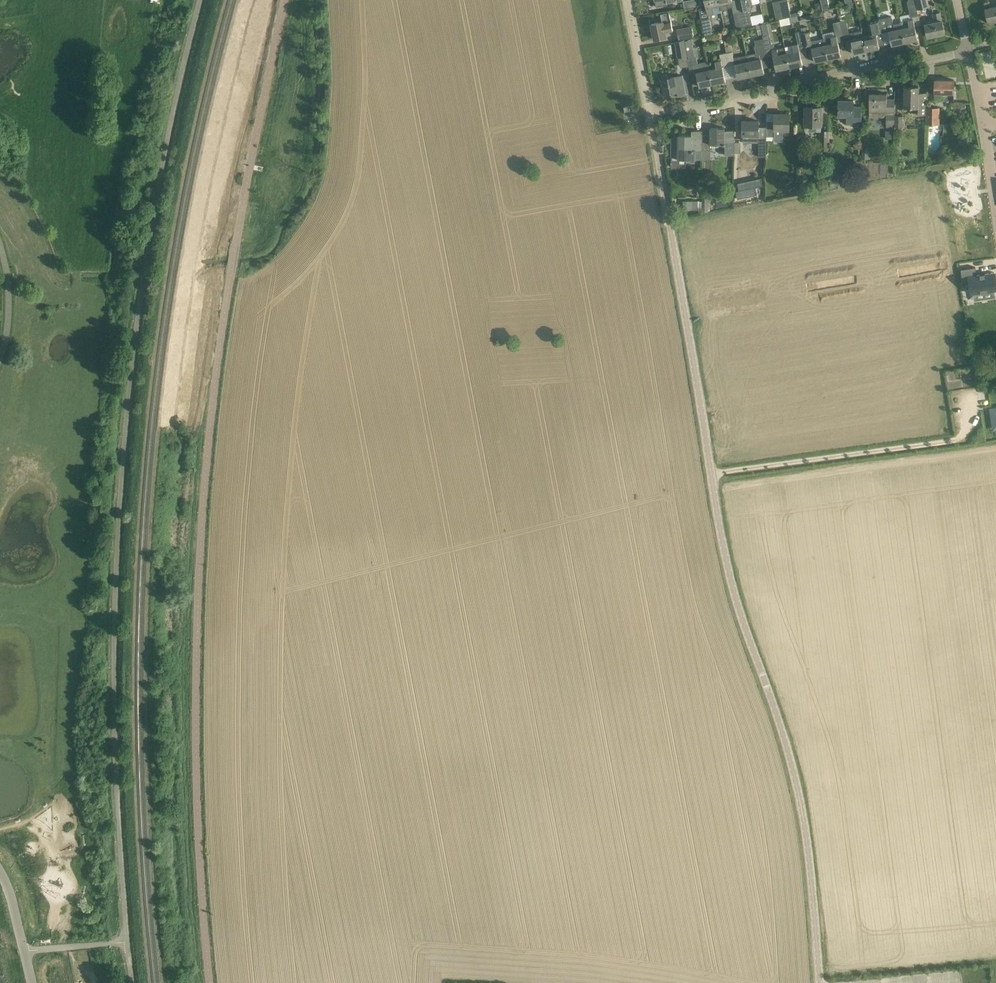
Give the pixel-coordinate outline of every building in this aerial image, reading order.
[(683,2),(684,8),(697,6),(696,0),(695,0),(690,0),(684,1),(684,2),(683,2)] [(719,3),(719,0),(706,0),(707,6),(707,7),(699,9),(702,19),(705,35),(713,33),(709,14),(721,12),(719,3)] [(719,3),(720,3),(721,10),(733,8),(737,28),(745,26),(740,0),(733,0),(732,0),(719,0),(719,3)] [(745,26),(753,25),(752,20),(749,10),(752,3),(753,3),(752,0),(740,0),(745,26)] [(777,20),(784,18),(780,0),(773,2),(777,20)] [(790,11),(787,0),(781,0),(780,0),(784,18),(791,16),(790,11)] [(828,0),(821,0),(823,9),(830,8),(828,0)] [(916,4),(917,9),(929,6),(928,0),(915,0),(916,4)] [(990,7),(989,2),(984,3),(985,9),(988,23),(995,21),(995,6),(990,7)] [(916,4),(908,5),(911,17),(919,15),(917,9),(916,4)] [(654,39),(664,38),(666,37),(665,32),(673,30),(669,12),(661,14),(663,22),(651,24),(655,39),(654,39)] [(925,24),(926,27),(928,37),(945,33),(942,20),(940,13),(933,14),(935,22),(925,24)] [(892,16),(880,19),(883,33),(889,31),(892,45),(905,42),(900,22),(900,23),(893,24),(892,16)] [(877,34),(883,33),(880,19),(868,21),(871,35),(863,36),(867,51),(880,48),(877,34)] [(908,20),(900,22),(905,42),(918,40),(915,25),(913,19),(908,20)] [(836,36),(823,39),(825,45),(828,59),(841,56),(838,42),(844,41),(840,21),(833,23),(836,36)] [(847,23),(840,24),(844,41),(850,39),(853,54),(867,51),(863,36),(862,30),(849,33),(847,23)] [(692,26),(677,29),(679,40),(694,37),(692,26)] [(807,27),(801,28),(802,31),(806,49),(812,48),(815,62),(828,59),(825,45),(817,47),(815,40),(811,41),(808,29),(807,27)] [(793,45),(785,47),(787,53),(790,67),(803,64),(802,59),(807,57),(806,49),(802,31),(801,31),(795,32),(798,44),(793,45)] [(763,35),(765,44),(766,49),(772,47),(773,47),(772,45),(770,34),(763,35)] [(685,40),(675,42),(678,58),(688,56),(687,51),(685,40)] [(768,58),(766,49),(765,44),(755,47),(756,53),(747,55),(748,61),(751,76),(764,73),(761,59),(766,57),(766,58),(768,58)] [(774,44),(772,45),(773,47),(772,47),(772,50),(774,56),(773,56),(776,70),(790,67),(787,53),(785,47),(776,49),(774,44)] [(734,58),(732,52),(731,46),(726,47),(727,53),(726,53),(729,66),(735,65),(738,78),(751,76),(748,61),(747,55),(739,57),(734,58)] [(694,49),(687,51),(688,56),(689,59),(695,58),(694,49)] [(723,67),(729,66),(726,53),(720,54),(721,61),(716,62),(717,68),(710,70),(713,84),(726,81),(723,67)] [(713,84),(710,70),(708,61),(698,63),(697,57),(695,58),(689,59),(687,59),(690,74),(696,72),(700,87),(713,84)] [(675,77),(669,78),(669,76),(667,74),(663,75),(661,77),(664,94),(672,93),(672,95),(674,96),(686,94),(683,76),(675,77)] [(935,93),(944,93),(954,93),(954,80),(935,80),(935,93)] [(904,86),(904,108),(920,108),(920,115),(926,115),(927,108),(927,93),(919,93),(919,86),(904,86)] [(870,93),(870,117),(886,117),(886,127),(895,127),(895,116),(895,98),(894,98),(894,99),(887,99),(887,93),(870,93)] [(861,124),(862,117),(862,107),(854,107),(854,100),(839,100),(839,110),(838,115),(847,115),(846,124),(861,124)] [(805,117),(805,125),(806,125),(815,125),(820,125),(821,125),(821,117),(822,107),(806,107),(805,117)] [(926,115),(926,124),(939,124),(939,108),(927,108),(926,115)] [(767,121),(767,140),(775,140),(775,141),(783,141),(783,130),(789,130),(790,114),(775,114),(775,122),(767,122),(767,121)] [(903,116),(895,116),(895,127),(903,127),(903,116)] [(759,143),(759,131),(759,121),(743,121),(743,135),(743,143),(751,143),(759,143)] [(710,144),(710,148),(720,148),(720,144),(726,144),(725,155),(727,155),(733,155),(734,155),(734,143),(734,142),(734,131),(725,131),(725,128),(711,128),(710,144)] [(702,160),(702,138),(702,131),(692,131),(692,135),(678,135),(678,138),(672,138),(671,157),(679,157),(679,160),(702,160)] [(829,131),(821,131),(820,150),(828,150),(829,131)] [(759,156),(759,157),(766,157),(767,149),(767,143),(759,143),(759,156)] [(740,194),(737,194),(739,202),(758,198),(757,190),(764,188),(762,181),(738,186),(740,194)] [(703,209),(703,212),(708,212),(709,202),(711,202),(712,195),(709,195),(703,195),(703,201),(703,209)] [(697,201),(683,201),(683,209),(697,209),(697,201)] [(961,270),(963,283),(969,282),(971,294),(995,290),(995,281),(995,272),(977,275),(976,267),(961,270)]
